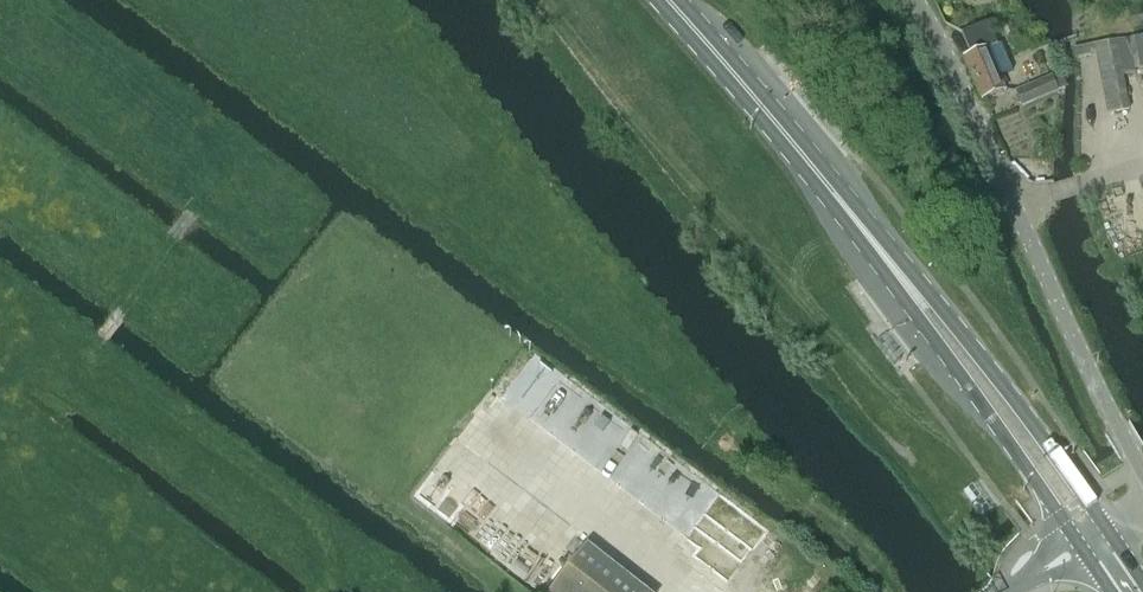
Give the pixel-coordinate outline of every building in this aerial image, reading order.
[(989,22),(962,33),(971,55),(965,58),(982,100),(1006,90),(1000,76),(1012,71),(1001,44),(998,45),(998,44),(989,22)] [(1081,48),(1083,57),(1096,55),(1102,54),(1113,113),(1129,110),(1123,77),(1135,75),(1134,70),(1142,69),(1142,74),(1142,37),(1129,39),(1100,44),(1081,48)] [(1059,92),(1053,77),(1016,92),(1022,107),(1059,92)] [(781,530),(570,375),(532,425),(692,540),(683,552),(737,590),(781,530)] [(588,548),(553,591),(645,591),(588,548)]
